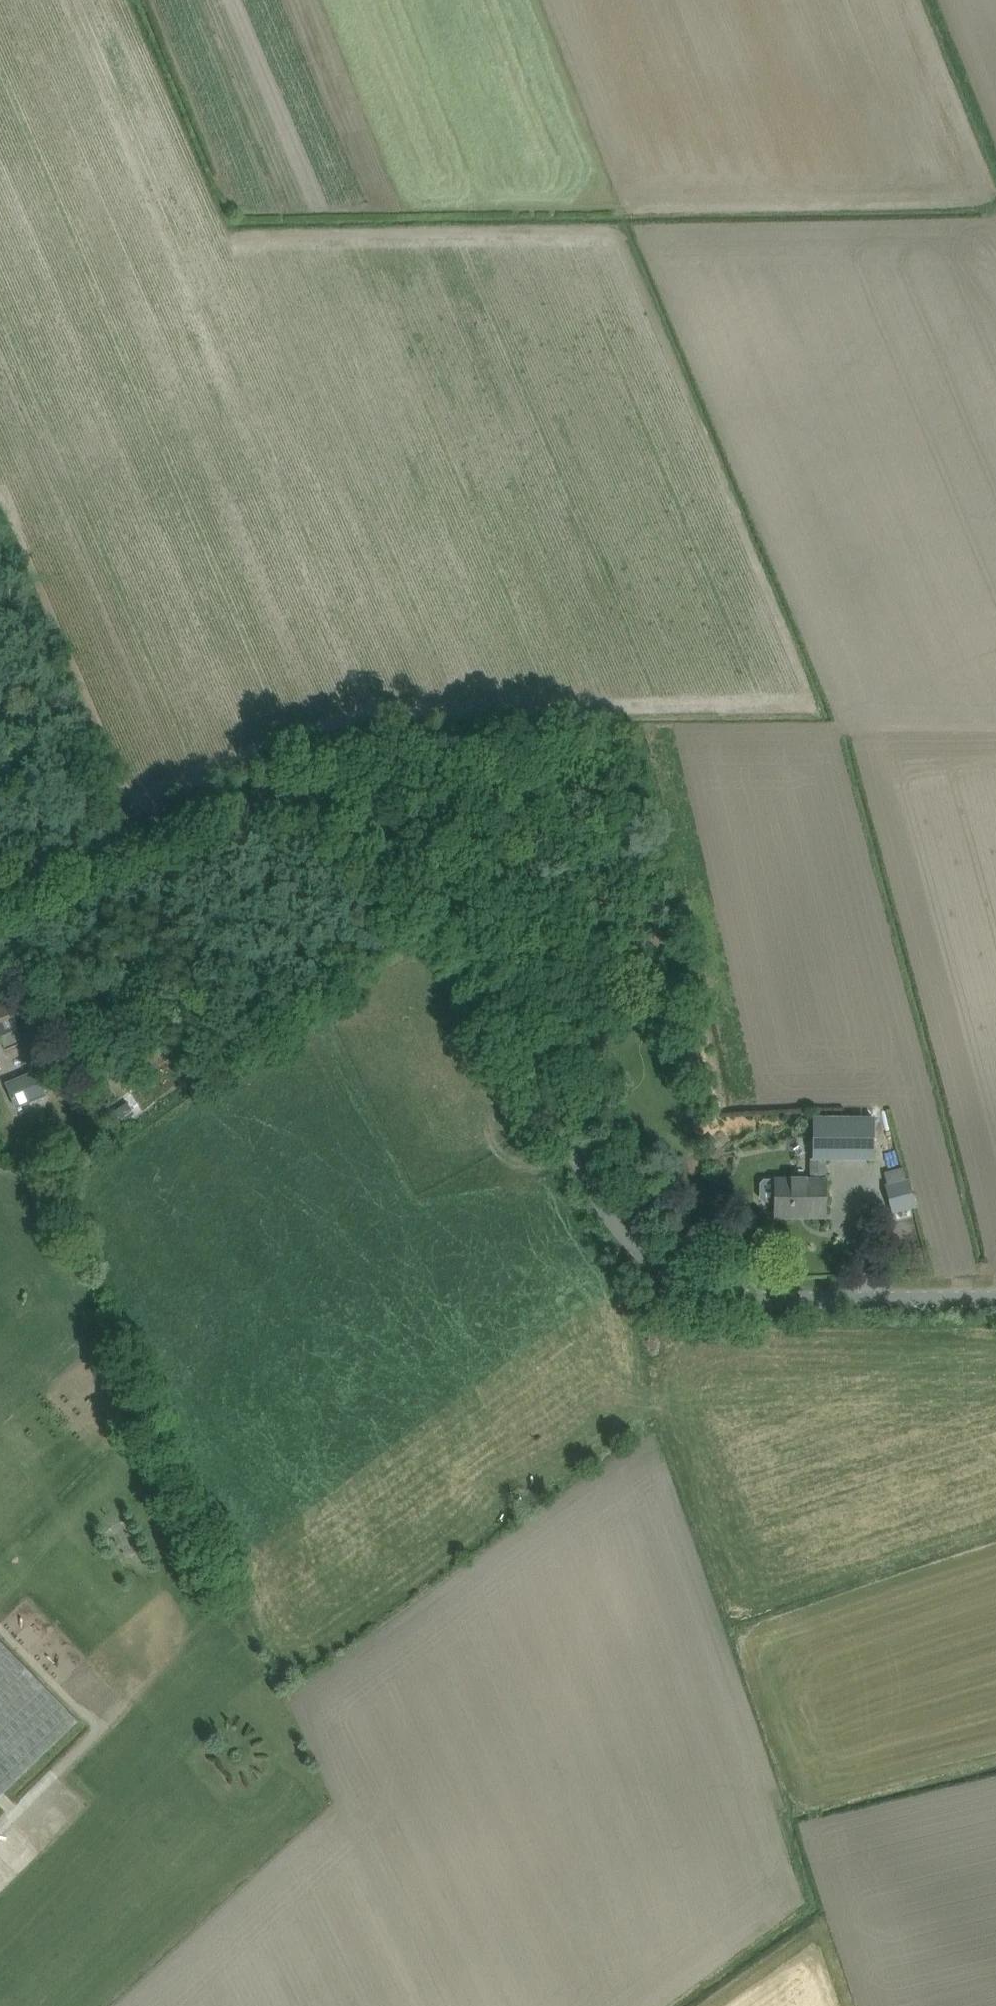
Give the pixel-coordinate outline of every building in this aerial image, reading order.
[(0,1037),(6,1050),(24,1042),(8,1000),(0,1004),(0,1037)] [(50,1017),(36,1023),(42,1040),(57,1034),(50,1017)] [(22,1063),(22,1050),(8,1050),(8,1063),(22,1063)] [(7,1084),(19,1106),(47,1092),(36,1070),(7,1084)] [(873,1117),(814,1117),(814,1159),(825,1159),(873,1159),(873,1117)] [(825,1159),(814,1159),(811,1159),(811,1179),(776,1179),(776,1181),(765,1181),(762,1184),(761,1198),(764,1201),(775,1201),(775,1213),(805,1213),(805,1217),(826,1217),(826,1179),(825,1179),(825,1159)] [(886,1186),(893,1213),(915,1207),(908,1180),(886,1186)] [(78,1721),(0,1641),(0,1796),(78,1721)]
